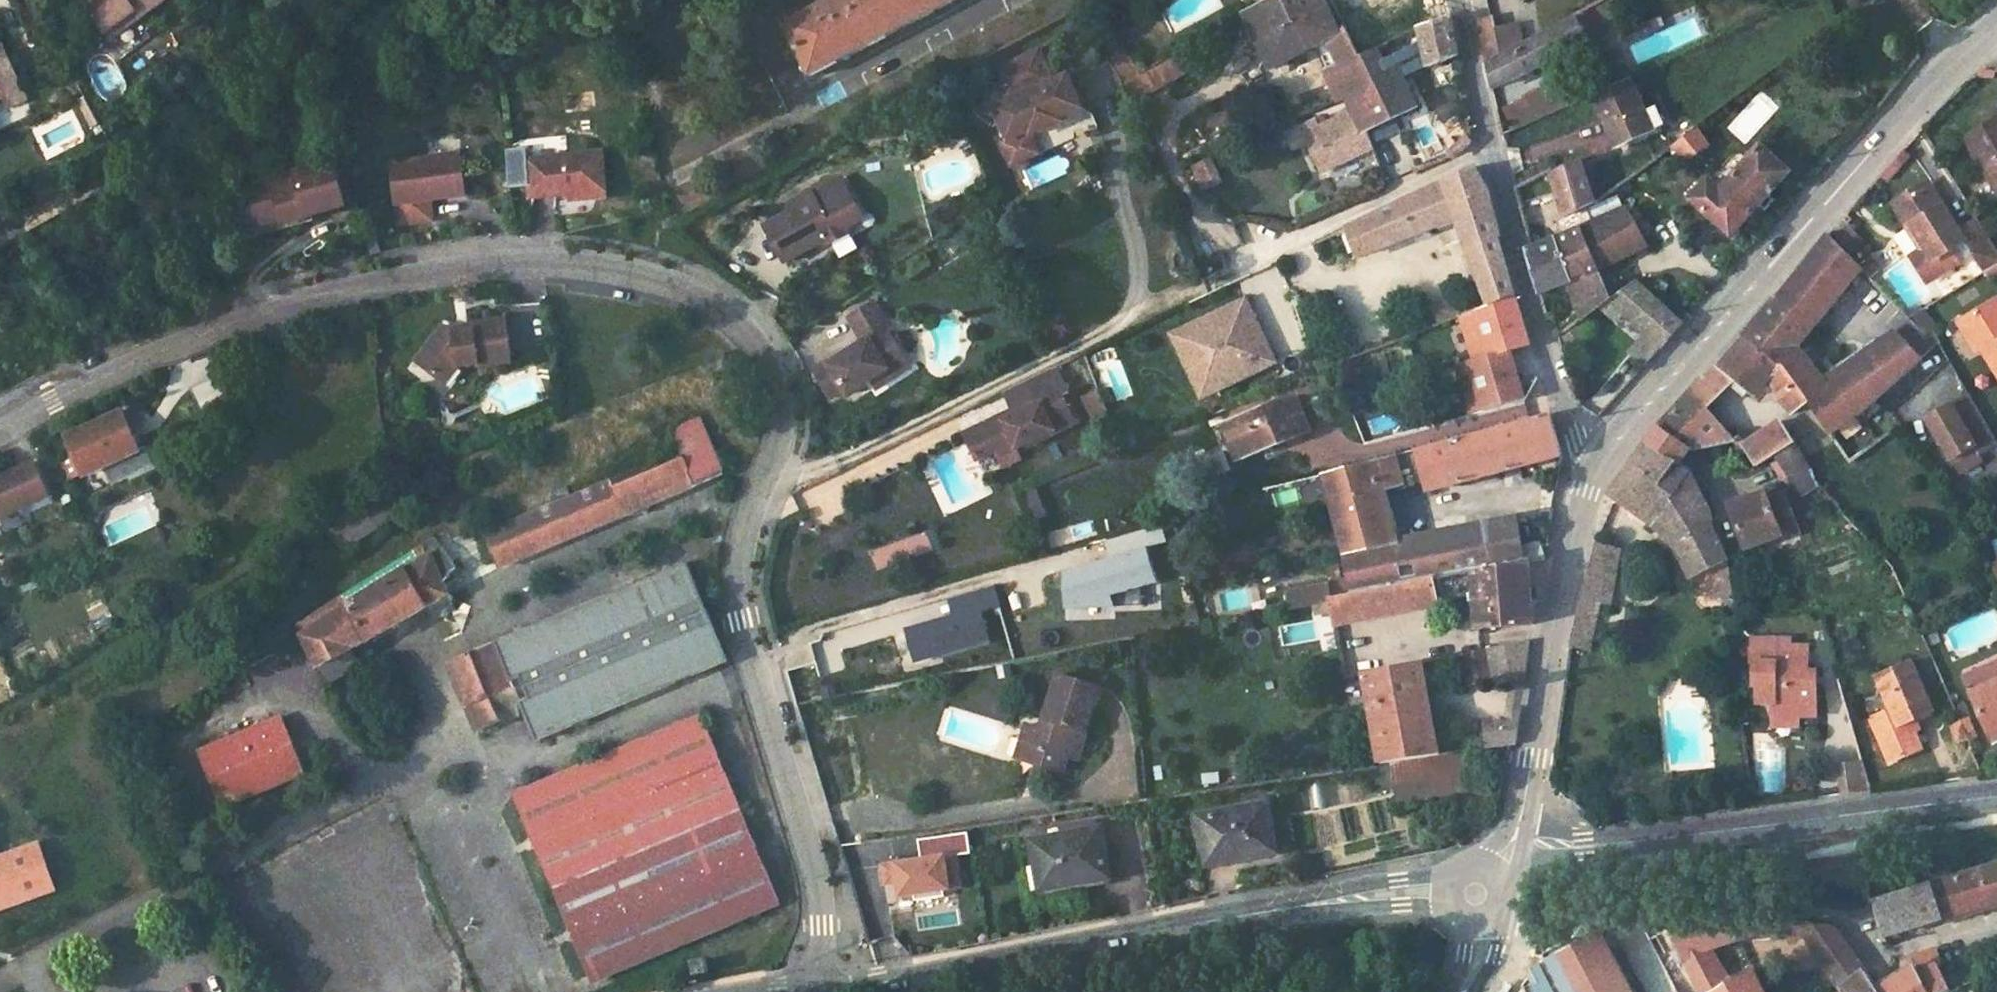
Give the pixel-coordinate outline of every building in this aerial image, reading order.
[(113,27),(144,6),(148,14),(167,0),(93,0),(113,27)] [(782,24),(810,78),(958,0),(827,0),(782,24)] [(1247,18),(1270,70),(1316,46),(1325,41),(1337,35),(1319,0),(1279,0),(1247,18)] [(1337,35),(1344,31),(1337,18),(1327,0),(1319,0),(1337,35)] [(1337,18),(1358,7),(1354,0),(1327,0),(1337,18)] [(1452,17),(1446,0),(1400,0),(1391,4),(1406,38),(1416,33),(1452,17)] [(148,14),(144,6),(113,27),(117,35),(148,14)] [(1500,57),(1486,65),(1492,90),(1524,77),(1593,43),(1591,41),(1605,34),(1592,8),(1552,30),(1554,33),(1508,57),(1506,54),(1500,57)] [(1452,17),(1416,33),(1427,71),(1461,56),(1452,17)] [(1492,24),(1477,29),(1484,55),(1486,65),(1500,57),(1492,24)] [(1325,41),(1339,68),(1359,59),(1350,43),(1344,31),(1337,35),(1325,41)] [(11,41),(0,46),(0,100),(13,94),(16,99),(33,91),(11,41)] [(1339,68),(1325,41),(1316,46),(1330,72),(1339,68)] [(1386,47),(1359,59),(1371,83),(1398,71),(1386,47)] [(1010,103),(995,110),(1011,143),(1032,133),(1034,138),(1065,123),(1063,118),(1083,108),(1067,75),(1053,82),(1038,52),(995,72),(1010,103)] [(1189,52),(1158,70),(1169,87),(1200,70),(1189,52)] [(1339,68),(1330,72),(1344,98),(1373,86),(1371,83),(1359,59),(1339,68)] [(1398,71),(1371,83),(1373,86),(1392,123),(1419,112),(1398,71)] [(1634,83),(1596,100),(1618,148),(1655,131),(1634,83)] [(1373,86),(1344,98),(1352,115),(1361,134),(1365,133),(1392,123),(1373,86)] [(36,98),(33,91),(16,99),(19,105),(36,98)] [(1303,146),(1317,177),(1372,151),(1365,133),(1361,134),(1352,115),(1319,130),(1317,126),(1297,135),(1303,146)] [(1971,133),(1996,180),(1996,120),(1971,133)] [(1699,129),(1675,147),(1686,161),(1710,146),(1699,129)] [(1297,135),(1281,142),(1287,154),(1303,146),(1297,135)] [(1758,143),(1750,152),(1755,157),(1763,148),(1758,143)] [(1446,148),(1438,151),(1441,156),(1444,161),(1452,158),(1446,148)] [(1710,182),(1692,202),(1722,228),(1727,222),(1739,232),(1761,207),(1771,196),(1791,173),(1763,148),(1755,157),(1750,152),(1744,158),(1749,164),(1722,193),(1710,182)] [(604,151),(530,160),(534,199),(574,194),(575,201),(609,198),(604,151)] [(460,154),(392,161),(398,222),(431,218),(428,197),(465,193),(460,154)] [(1584,155),(1555,170),(1562,192),(1570,217),(1600,202),(1584,155)] [(1441,156),(1433,159),(1436,165),(1444,161),(1441,156)] [(336,161),(239,187),(251,230),(347,204),(336,161)] [(1214,161),(1197,168),(1209,195),(1226,188),(1214,161)] [(1479,168),(1452,181),(1463,220),(1488,308),(1517,296),(1500,239),(1504,237),(1491,192),(1479,168)] [(1539,175),(1518,186),(1523,203),(1546,193),(1539,175)] [(1934,175),(1921,182),(1924,187),(1937,181),(1934,175)] [(765,229),(786,264),(810,250),(811,242),(821,237),(827,247),(850,233),(847,228),(842,220),(844,211),(854,205),(839,179),(811,195),(810,194),(788,206),(792,212),(765,229)] [(1452,181),(1432,190),(1446,227),(1463,220),(1452,181)] [(1911,223),(1916,220),(1928,242),(1923,245),(1912,251),(1927,279),(1962,260),(1954,245),(1967,238),(1962,227),(1937,181),(1924,187),(1921,182),(1896,196),(1911,223)] [(1432,190),(1349,228),(1361,260),(1446,227),(1432,190)] [(1562,192),(1524,207),(1532,236),(1570,217),(1562,192)] [(1771,196),(1761,207),(1766,212),(1776,201),(1771,196)] [(862,218),(854,205),(844,211),(842,220),(847,228),(862,218)] [(1633,206),(1584,227),(1602,268),(1654,246),(1633,206)] [(1986,272),(1996,265),(1996,245),(1981,217),(1962,227),(1967,238),(1986,272)] [(1911,223),(1923,245),(1928,242),(1916,220),(1911,223)] [(1727,222),(1722,228),(1733,238),(1739,232),(1727,222)] [(1855,225),(1842,239),(1856,255),(1869,241),(1855,225)] [(1602,268),(1584,227),(1536,249),(1530,250),(1542,291),(1572,279),(1585,321),(1606,305),(1616,298),(1602,268)] [(1779,299),(1745,337),(1748,340),(1809,399),(1812,404),(1833,433),(1859,416),(1847,399),(1835,382),(1825,389),(1798,362),(1802,357),(1794,351),(1857,283),(1861,287),(1872,276),(1834,234),(1796,280),(1795,286),(1783,299),(1779,299)] [(1872,276),(1861,287),(1872,299),(1883,288),(1872,276)] [(1616,298),(1606,305),(1622,321),(1628,313),(1649,331),(1664,345),(1685,322),(1640,282),(1616,298)] [(1883,288),(1872,299),(1881,310),(1893,299),(1883,288)] [(1488,308),(1469,316),(1482,360),(1512,351),(1532,346),(1517,296),(1488,308)] [(1965,317),(1984,350),(1996,373),(1996,300),(1965,317)] [(1276,364),(1246,301),(1174,337),(1182,353),(1184,351),(1191,366),(1189,367),(1204,398),(1276,364)] [(892,333),(873,304),(848,320),(862,344),(828,365),(827,363),(813,372),(831,400),(844,392),(847,397),(870,382),(904,361),(888,336),(892,333)] [(447,329),(437,322),(409,357),(430,373),(443,357),(451,364),(471,361),(471,364),(504,360),(500,317),(466,320),(467,327),(447,329)] [(1965,317),(1958,321),(1977,354),(1984,350),(1965,317)] [(1915,323),(1882,346),(1895,365),(1930,340),(1915,323)] [(1664,345),(1649,331),(1631,351),(1646,365),(1664,345)] [(1395,338),(1389,340),(1392,347),(1398,345),(1395,338)] [(1722,367),(1721,372),(1745,391),(1756,399),(1772,383),(1783,400),(1790,395),(1801,411),(1812,404),(1809,399),(1748,340),(1722,367)] [(1482,360),(1459,367),(1472,415),(1527,400),(1512,351),(1482,360)] [(443,357),(430,373),(438,380),(451,364),(443,357)] [(1867,358),(1835,382),(1847,399),(1880,376),(1867,358)] [(909,370),(904,361),(870,382),(875,391),(909,370)] [(1070,392),(1058,367),(1005,392),(1017,416),(1006,421),(1003,415),(965,433),(978,460),(1000,449),(999,446),(1013,440),(1017,448),(1076,421),(1064,395),(1070,392)] [(231,370),(191,389),(204,416),(236,390),(231,370)] [(1712,382),(1704,386),(1713,395),(1702,407),(1714,422),(1745,391),(1721,372),(1712,382)] [(1666,425),(1662,430),(1687,448),(1691,452),(1733,440),(1738,438),(1731,432),(1727,437),(1714,422),(1702,407),(1713,395),(1704,386),(1666,425)] [(1298,400),(1233,422),(1246,457),(1310,436),(1298,400)] [(1996,452),(1996,441),(1973,400),(1931,424),(1945,448),(1947,447),(1957,464),(1980,451),(1984,459),(1996,452)] [(123,411),(66,437),(84,476),(141,451),(123,411)] [(1553,417),(1322,479),(1342,558),(1347,586),(1350,600),(1488,572),(1482,540),(1479,527),(1388,546),(1377,496),(1428,482),(1431,492),(1564,453),(1563,450),(1553,417)] [(596,526),(637,516),(646,505),(643,498),(688,480),(691,487),(719,475),(698,418),(669,429),(676,449),(569,494),(565,484),(549,491),(553,501),(460,539),(472,568),(593,519),(596,526)] [(1756,438),(1744,445),(1749,452),(1759,468),(1775,457),(1796,445),(1782,422),(1756,438)] [(1749,429),(1738,438),(1742,443),(1744,445),(1756,438),(1749,429)] [(1649,446),(1675,462),(1687,448),(1662,430),(1649,446)] [(1738,438),(1733,440),(1735,443),(1738,447),(1742,443),(1738,438)] [(1796,445),(1775,457),(1804,491),(1821,477),(1796,445)] [(1649,446),(1611,495),(1618,501),(1667,538),(1678,553),(1694,580),(1715,569),(1728,563),(1719,544),(1713,519),(1695,474),(1675,462),(1649,446)] [(0,478),(0,520),(50,497),(34,463),(0,478)] [(688,480),(643,498),(646,505),(691,487),(688,480)] [(1746,549),(1797,530),(1783,493),(1767,499),(1764,493),(1730,505),(1746,549)] [(475,576),(596,526),(593,519),(472,568),(475,576)] [(1528,529),(1511,533),(1518,566),(1527,564),(1535,563),(1528,529)] [(1511,533),(1482,540),(1488,572),(1503,569),(1502,562),(1513,559),(1514,567),(1518,566),(1511,533)] [(435,539),(313,610),(319,619),(300,630),(319,668),(450,590),(442,578),(449,563),(435,539)] [(1618,559),(1595,553),(1583,604),(1600,607),(1606,606),(1618,559)] [(1513,559),(1502,562),(1503,569),(1514,567),(1513,559)] [(687,563),(448,661),(476,728),(516,714),(515,709),(523,707),(533,735),(726,658),(687,563)] [(1715,569),(1720,595),(1726,595),(1733,593),(1728,563),(1715,569)] [(1350,600),(1328,605),(1333,630),(1438,608),(1435,592),(1474,585),(1477,630),(1533,626),(1534,623),(1527,564),(1518,566),(1514,567),(1503,569),(1488,572),(1350,600)] [(1347,586),(1285,598),(1288,612),(1328,605),(1350,600),(1347,586)] [(1736,611),(1733,593),(1726,595),(1728,612),(1736,611)] [(1600,607),(1583,604),(1575,634),(1593,636),(1600,607)] [(1790,640),(1765,639),(1765,649),(1789,649),(1790,640)] [(1466,655),(1463,656),(1469,684),(1505,678),(1527,677),(1531,642),(1471,654),(1466,655)] [(1765,649),(1753,649),(1751,678),(1757,678),(1756,699),(1776,700),(1775,716),(1802,717),(1802,711),(1816,711),(1818,674),(1809,673),(1809,650),(1789,649),(1765,649)] [(1912,661),(1876,677),(1891,712),(1870,722),(1890,767),(1922,753),(1914,735),(1910,724),(1917,721),(1934,713),(1912,661)] [(1996,681),(1996,663),(1965,677),(1972,692),(1996,681)] [(1421,664),(1362,676),(1379,765),(1390,763),(1456,754),(1454,744),(1438,747),(1421,664)] [(1078,762),(1100,688),(1057,677),(1041,731),(1026,727),(1021,746),(1044,752),(1039,768),(1064,775),(1068,759),(1078,762)] [(1972,692),(1990,736),(1996,733),(1996,681),(1972,692)] [(298,756),(275,702),(192,737),(215,792),(298,756)] [(1960,717),(1969,738),(1979,733),(1970,712),(1960,717)] [(1802,717),(1775,716),(1775,728),(1801,729),(1802,717)] [(1952,720),(1962,741),(1969,738),(1960,717),(1952,720)] [(1520,720),(1484,725),(1487,750),(1516,746),(1520,720)] [(1917,721),(1910,724),(1914,735),(1922,732),(1917,721)] [(774,909),(697,725),(513,804),(591,988),(774,909)] [(1340,733),(1266,744),(1273,785),(1346,775),(1340,733)] [(1044,752),(1021,746),(1016,761),(1039,768),(1044,752)] [(1456,754),(1390,763),(1394,802),(1471,790),(1466,753),(1456,754)] [(1267,808),(1198,817),(1204,861),(1246,855),(1248,862),(1276,857),(1267,808)] [(1101,834),(1033,848),(1039,873),(1051,872),(1056,891),(1110,879),(1101,834)] [(71,896),(52,851),(0,873),(0,927),(71,896)] [(1930,887),(1940,918),(1996,901),(1996,866),(1986,869),(1930,887)] [(1930,887),(1876,904),(1888,946),(1899,941),(1898,933),(1940,918),(1930,887)] [(1737,921),(1669,924),(1693,981),(1699,991),(1759,991),(1748,973),(1741,962),(1729,959),(1720,963),(1715,951),(1735,943),(1742,943),(1737,921)] [(1737,921),(1742,943),(1806,937),(1839,991),(1948,991),(1951,991),(1936,961),(1916,973),(1913,968),(1897,977),(1876,989),(1836,932),(1826,926),(1753,921),(1737,921)] [(710,970),(708,957),(693,961),(696,974),(710,970)] [(1908,959),(1894,967),(1897,977),(1913,968),(1908,959)] [(1560,991),(1627,991),(1613,964),(1560,991)] [(1533,970),(1518,991),(1533,991),(1543,975),(1533,970)]
